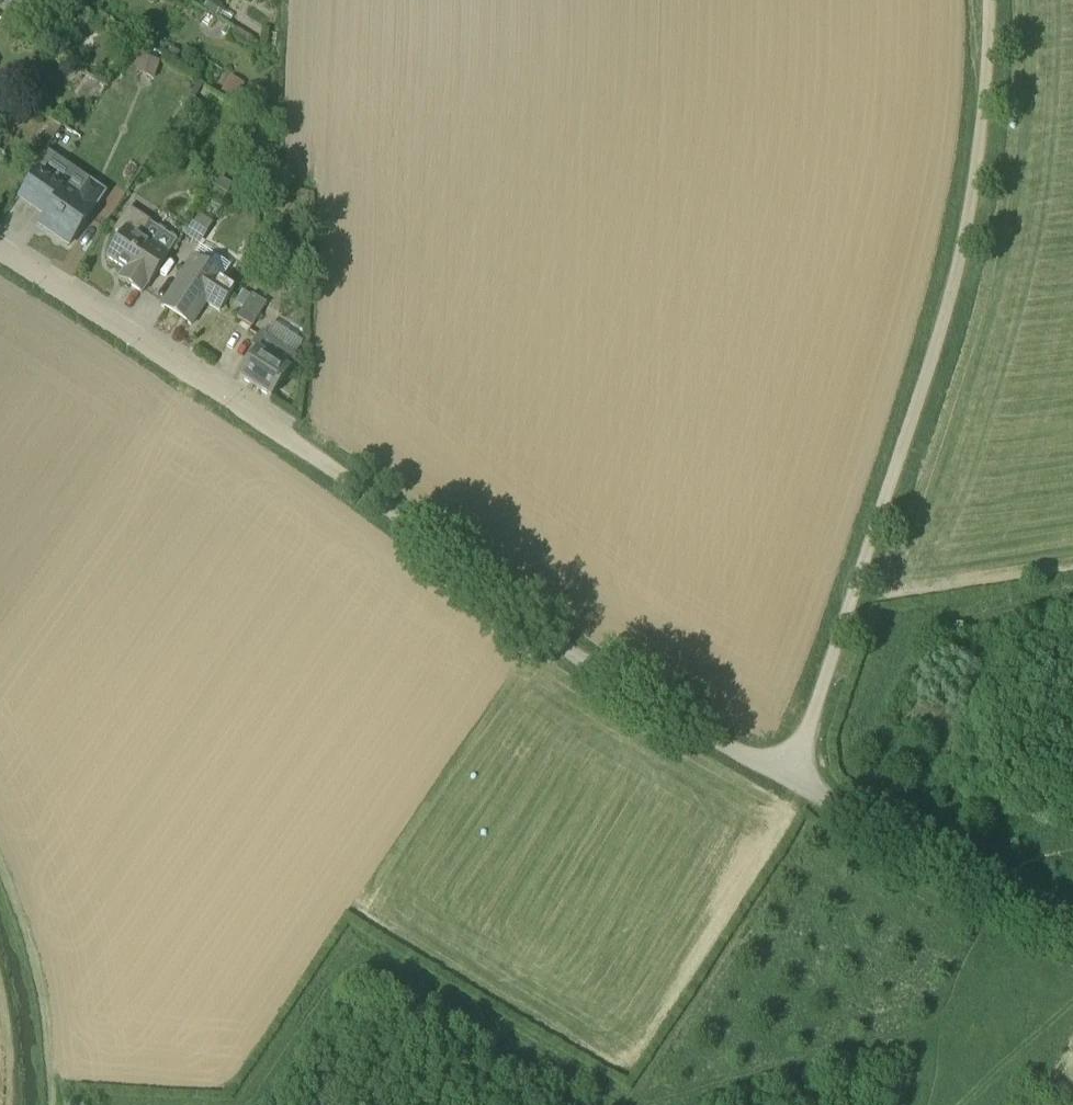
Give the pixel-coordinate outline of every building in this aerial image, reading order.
[(205,8),(217,15),(218,14),(221,16),(226,8),(223,6),(223,5),(215,0),(209,0),(205,8)] [(155,79),(160,62),(161,61),(141,55),(135,72),(137,73),(155,79)] [(234,99),(241,88),(230,81),(223,92),(234,99)] [(205,105),(195,98),(190,95),(181,109),(196,119),(205,105)] [(82,139),(64,128),(16,202),(48,223),(42,232),(73,252),(110,195),(108,185),(94,176),(85,178),(69,168),(68,161),(82,139)] [(222,176),(216,185),(229,193),(234,185),(222,176)] [(275,191),(274,203),(284,203),(284,192),(275,191)] [(149,283),(151,285),(170,256),(142,237),(153,222),(131,207),(116,229),(124,235),(109,258),(127,269),(121,278),(143,292),(149,283)] [(200,214),(186,235),(200,245),(214,224),(200,214)] [(237,287),(225,279),(231,269),(199,249),(163,305),(193,324),(208,301),(222,310),(237,287)] [(252,296),(237,320),(253,329),(267,305),(252,296)] [(267,336),(262,333),(254,346),(259,349),(241,377),(272,398),(300,357),(296,355),(303,345),(273,326),(267,336)]
